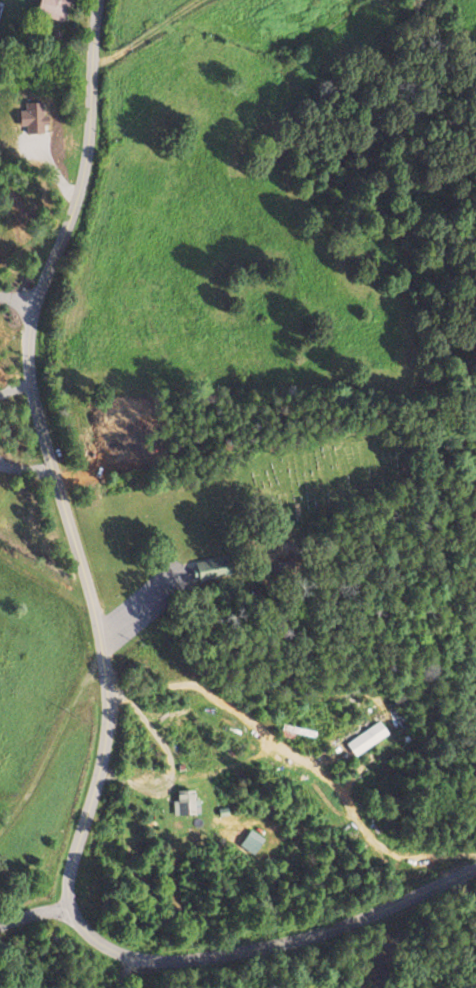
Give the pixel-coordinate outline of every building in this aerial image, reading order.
[(65,20),(69,0),(39,0),(36,14),(65,20)] [(230,575),(226,555),(193,561),(197,581),(230,575)] [(354,756),(388,734),(379,720),(346,742),(354,756)] [(193,790),(176,790),(176,800),(172,800),(173,815),(199,814),(199,799),(194,799),(193,790)] [(264,839),(250,829),(239,846),(253,855),(264,839)]
